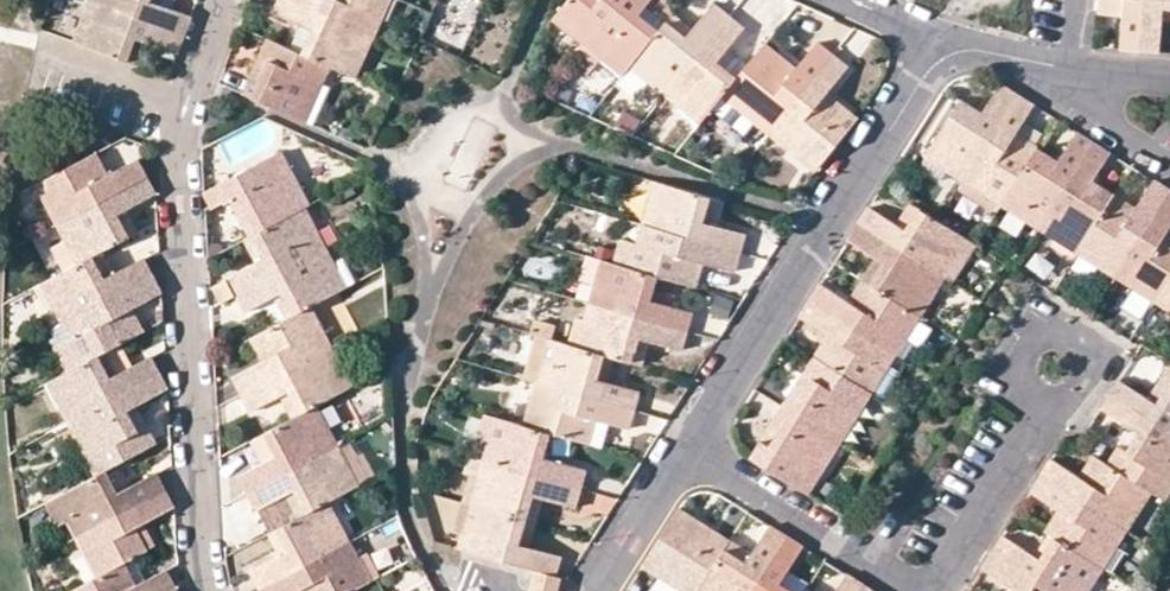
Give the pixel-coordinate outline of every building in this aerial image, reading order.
[(93,47),(129,60),(137,38),(147,42),(178,52),(184,34),(93,0),(88,0),(82,16),(92,20),(84,43),(93,47)] [(184,34),(191,15),(162,3),(152,0),(93,0),(184,34)] [(302,52),(330,64),(347,72),(356,49),(366,53),(375,35),(296,0),(277,0),(273,11),(313,30),(302,52)] [(375,35),(383,17),(373,13),(379,0),(296,0),(375,35)] [(373,13),(383,17),(390,0),(379,0),(373,13)] [(553,19),(587,46),(625,0),(568,0),(553,19)] [(659,29),(639,13),(646,4),(650,0),(625,0),(587,46),(602,59),(608,51),(628,67),(629,66),(636,57),(659,29)] [(1139,50),(1144,0),(1099,0),(1099,1),(1124,4),(1123,16),(1120,49),(1139,50)] [(1139,50),(1158,52),(1162,19),(1163,9),(1169,9),(1169,0),(1144,0),(1139,50)] [(1124,4),(1099,1),(1098,13),(1123,16),(1124,4)] [(666,21),(659,29),(636,57),(656,73),(649,82),(665,95),(729,15),(713,3),(693,27),(686,37),(667,20),(666,21)] [(646,4),(639,13),(659,29),(666,21),(646,4)] [(1162,19),(1169,20),(1169,9),(1163,9),(1162,19)] [(673,12),(667,20),(686,37),(693,27),(673,12)] [(744,26),(729,15),(665,95),(700,123),(722,96),(729,86),(738,76),(717,60),(727,48),(744,26)] [(73,40),(84,43),(92,20),(82,16),(73,40)] [(302,52),(268,37),(243,91),(298,116),(313,81),(322,84),(330,64),(302,52)] [(129,60),(140,64),(147,42),(137,38),(129,60)] [(796,66),(791,74),(776,61),(781,54),(765,42),(747,64),(738,76),(729,86),(758,109),(752,120),(769,134),(834,53),(818,41),(796,66)] [(747,64),(727,48),(717,60),(738,76),(747,64)] [(366,53),(356,49),(347,72),(357,76),(366,53)] [(608,51),(602,59),(622,75),(628,67),(608,51)] [(844,106),(838,113),(822,100),(828,92),(848,65),(834,53),(769,134),(784,146),(790,137),(821,162),(857,116),(844,106)] [(781,54),(776,61),(791,74),(796,66),(781,54)] [(649,82),(656,73),(636,57),(629,66),(649,82)] [(322,84),(313,81),(298,116),(314,123),(329,88),(322,84)] [(982,112),(976,121),(955,109),(944,126),(926,157),(963,181),(1016,94),(1001,84),(982,112)] [(729,86),(722,96),(752,120),(758,109),(729,86)] [(838,113),(844,106),(828,92),(822,100),(838,113)] [(963,181),(1001,205),(1031,157),(1037,147),(1016,132),(1034,104),(1016,94),(963,181)] [(962,99),(955,109),(976,121),(982,112),(962,99)] [(1027,210),(1045,220),(1094,142),(1077,131),(1059,160),(1053,170),(1031,157),(1001,205),(1021,218),(1027,210)] [(815,170),(821,162),(790,137),(784,146),(815,170)] [(1109,152),(1094,142),(1045,220),(1060,231),(1056,240),(1078,254),(1110,204),(1088,190),(1093,181),(1109,152)] [(1037,147),(1031,157),(1053,170),(1059,160),(1052,156),(1037,147)] [(101,177),(109,173),(97,150),(89,154),(101,177)] [(282,150),(272,155),(291,188),(301,184),(282,150)] [(49,204),(58,222),(148,175),(139,159),(109,173),(101,177),(89,154),(46,178),(58,200),(49,204)] [(249,236),(254,232),(297,210),(306,206),(311,203),(301,184),(291,188),(272,155),(205,189),(215,205),(229,197),(249,236)] [(158,192),(148,175),(58,222),(67,238),(75,234),(88,258),(94,254),(102,250),(130,235),(118,212),(127,207),(158,192)] [(46,178),(37,183),(49,204),(58,200),(46,178)] [(654,180),(642,222),(741,251),(746,232),(714,223),(705,220),(710,196),(658,181),(654,180)] [(1110,204),(1078,254),(1098,266),(1104,259),(1120,269),(1169,190),(1153,180),(1135,209),(1115,196),(1110,204)] [(1093,181),(1088,190),(1110,204),(1115,196),(1093,181)] [(1120,269),(1137,279),(1133,288),(1154,301),(1169,276),(1169,242),(1164,238),(1169,230),(1169,227),(1169,190),(1120,269)] [(721,199),(710,196),(705,220),(714,223),(721,199)] [(868,206),(859,220),(946,276),(953,281),(975,242),(940,219),(912,201),(897,223),(868,206)] [(309,232),(317,227),(306,206),(297,210),(309,232)] [(127,207),(118,212),(130,235),(139,230),(127,207)] [(317,227),(309,232),(297,210),(254,232),(266,255),(257,260),(228,276),(237,293),(327,246),(317,227)] [(1039,229),(1045,220),(1027,210),(1021,218),(1039,229)] [(864,278),(872,283),(914,310),(923,315),(946,276),(859,220),(848,238),(877,257),(864,278)] [(1045,220),(1039,229),(1056,240),(1060,231),(1045,220)] [(657,274),(686,283),(693,258),(703,261),(736,270),(741,251),(642,222),(636,244),(646,245),(641,270),(657,274)] [(249,236),(245,238),(257,260),(266,255),(254,232),(249,236)] [(80,262),(88,258),(75,234),(67,238),(80,262)] [(629,266),(641,270),(646,245),(636,244),(629,266)] [(336,262),(327,246),(237,293),(245,311),(275,295),(284,290),(296,313),(302,310),(311,305),(339,290),(327,267),(336,262)] [(106,275),(114,272),(102,250),(94,254),(106,275)] [(54,303),(63,321),(122,289),(153,272),(145,257),(114,272),(106,275),(94,254),(88,258),(80,262),(52,277),(63,298),(54,303)] [(693,311),(651,299),(657,274),(641,270),(629,266),(594,256),(588,281),(595,283),(590,302),(688,330),(693,311)] [(686,283),(696,286),(703,261),(693,258),(686,283)] [(1116,277),(1120,269),(1104,259),(1098,266),(1116,277)] [(339,290),(348,284),(336,262),(327,267),(339,290)] [(703,284),(733,287),(735,270),(705,267),(703,284)] [(1120,269),(1116,277),(1133,288),(1137,279),(1120,269)] [(84,361),(100,353),(136,333),(123,310),(133,305),(164,290),(153,272),(122,289),(63,321),(84,361)] [(1154,301),(1169,312),(1169,276),(1154,301)] [(54,303),(63,298),(52,277),(44,281),(54,303)] [(849,300),(858,305),(872,283),(864,278),(849,300)] [(900,332),(914,310),(872,283),(858,305),(849,300),(821,282),(811,298),(898,353),(908,337),(900,332)] [(1132,289),(1122,306),(1143,317),(1152,300),(1132,289)] [(284,290),(275,295),(287,318),(296,313),(284,290)] [(836,340),(824,360),(866,387),(879,366),(887,371),(898,353),(811,298),(800,316),(827,334),(836,340)] [(683,348),(688,330),(590,302),(584,321),(577,319),(569,342),(605,353),(615,355),(633,361),(641,336),(651,339),(683,348)] [(133,305),(123,310),(136,333),(145,328),(133,305)] [(311,305),(302,310),(314,332),(323,327),(311,305)] [(234,373),(243,393),(332,345),(323,327),(314,332),(302,310),(296,313),(287,318),(260,332),(272,355),(263,360),(234,373)] [(908,337),(912,331),(923,315),(914,310),(900,332),(908,337)] [(263,360),(272,355),(260,332),(251,337),(263,360)] [(537,339),(526,377),(536,380),(635,409),(640,390),(607,381),(598,378),(605,353),(569,342),(560,339),(548,336),(542,334),(537,339)] [(815,355),(824,360),(836,340),(827,334),(815,355)] [(651,339),(641,336),(633,361),(644,364),(651,339)] [(307,409),(317,403),(343,390),(332,366),(342,361),(332,345),(243,393),(251,409),(281,394),(290,389),(301,412),(307,409)] [(100,353),(84,361),(57,376),(69,398),(60,404),(69,420),(160,370),(152,355),(110,376),(100,353)] [(605,353),(598,378),(607,381),(615,355),(605,353)] [(803,375),(812,380),(802,396),(793,391),(784,405),(820,429),(833,437),(853,405),(862,411),(874,392),(866,387),(824,360),(815,355),(803,375)] [(343,390),(354,384),(342,361),(332,366),(343,390)] [(1169,383),(1157,403),(1148,397),(1119,379),(1110,393),(1169,431),(1169,364),(1162,378),(1169,383)] [(887,371),(879,366),(866,387),(874,392),(887,371)] [(148,424),(139,429),(129,408),(139,404),(169,388),(160,370),(69,420),(86,455),(97,451),(107,469),(120,463),(158,442),(148,424)] [(812,380),(803,375),(793,391),(802,396),(812,380)] [(60,404),(69,398),(57,376),(48,381),(60,404)] [(1169,383),(1162,378),(1148,397),(1157,403),(1169,383)] [(629,428),(635,409),(536,380),(525,425),(552,432),(580,440),(587,416),(598,419),(629,428)] [(292,416),(301,412),(290,389),(281,394),(292,416)] [(1107,462),(1143,485),(1152,491),(1165,499),(1169,491),(1169,479),(1168,477),(1169,473),(1169,431),(1110,393),(1101,407),(1138,431),(1126,450),(1117,446),(1107,462)] [(323,404),(335,428),(354,419),(342,395),(323,404)] [(317,403),(307,409),(319,431),(329,426),(317,403)] [(139,404),(129,408),(139,429),(148,424),(139,404)] [(820,476),(813,470),(833,437),(820,429),(784,405),(774,421),(782,426),(771,446),(761,441),(752,456),(809,492),(820,476)] [(862,411),(853,405),(833,437),(842,443),(862,411)] [(239,474),(249,492),(338,444),(329,426),(319,431),(307,409),(301,412),(292,416),(265,431),(276,453),(239,474)] [(654,435),(660,417),(638,410),(632,428),(654,435)] [(506,419),(486,414),(481,438),(489,440),(499,443),(506,419)] [(580,440),(590,443),(598,419),(587,416),(580,440)] [(546,457),(552,432),(525,425),(506,419),(499,443),(489,440),(484,459),(583,487),(587,469),(546,457)] [(820,476),(829,462),(842,443),(833,437),(813,470),(820,476)] [(346,461),(338,444),(249,492),(257,508),(287,493),(295,489),(307,512),(321,504),(329,500),(349,489),(337,466),(346,461)] [(97,451),(86,455),(96,475),(107,469),(97,451)] [(1079,476),(1089,482),(1103,460),(1093,453),(1079,476)] [(1052,458),(1040,475),(1127,529),(1138,512),(1130,506),(1143,485),(1107,462),(1103,460),(1089,482),(1079,476),(1052,458)] [(577,506),(583,487),(484,459),(479,477),(488,480),(481,505),(528,519),(535,494),(544,497),(577,506)] [(346,461),(337,466),(349,489),(360,484),(346,461)] [(67,518),(76,536),(166,487),(157,471),(119,490),(107,469),(96,475),(64,492),(76,514),(67,518)] [(1058,508),(1067,514),(1056,536),(1094,559),(1107,540),(1116,547),(1127,529),(1040,475),(1032,487),(1030,490),(1058,508)] [(471,502),(481,505),(488,480),(479,477),(471,502)] [(1130,506),(1138,512),(1152,491),(1143,485),(1130,506)] [(126,561),(148,549),(137,526),(175,506),(166,487),(76,536),(85,553),(94,548),(106,571),(117,566),(126,561)] [(298,516),(307,512),(295,489),(287,493),(298,516)] [(67,518),(76,514),(64,492),(56,496),(67,518)] [(544,497),(535,494),(528,519),(538,522),(544,497)] [(329,500),(321,504),(332,526),(341,522),(329,500)] [(521,543),(528,519),(481,505),(471,502),(464,500),(457,525),(465,528),(460,546),(536,569),(556,575),(562,556),(531,546),(521,543)] [(260,587),(292,571),(351,540),(341,522),(332,526),(321,504),(307,512),(298,516),(278,527),(290,550),(280,556),(251,570),(260,587)] [(716,530),(710,539),(693,528),(699,519),(680,507),(670,523),(644,565),(663,577),(668,568),(700,589),(707,577),(725,548),(731,539),(716,530)] [(1054,534),(1056,536),(1067,514),(1058,508),(1045,529),(1054,534)] [(538,522),(528,519),(521,543),(531,546),(538,522)] [(710,539),(716,530),(699,519),(693,528),(710,539)] [(725,548),(707,577),(700,589),(702,590),(752,590),(786,534),(771,525),(752,553),(747,562),(725,548)] [(278,527),(268,533),(280,556),(290,550),(278,527)] [(781,583),(804,546),(786,534),(752,590),(794,590),(781,583)] [(1054,534),(1041,557),(1004,534),(993,550),(1058,590),(1089,590),(1104,566),(1094,559),(1056,536),(1054,534)] [(747,562),(752,553),(731,539),(725,548),(747,562)] [(363,584),(372,579),(360,556),(351,540),(292,571),(260,587),(262,590),(296,590),(299,589),(308,585),(311,590),(350,590),(363,584)] [(1116,547),(1107,540),(1094,559),(1104,566),(1116,547)] [(98,576),(106,571),(94,548),(85,553),(98,576)] [(1019,590),(1058,590),(993,550),(982,568),(1011,586),(1019,590)] [(372,579),(382,574),(369,551),(360,556),(372,579)] [(126,561),(117,566),(128,588),(138,583),(126,561)] [(175,585),(166,568),(138,583),(128,588),(117,566),(106,571),(98,576),(69,590),(164,590),(175,585)] [(663,577),(685,590),(699,590),(700,589),(668,568),(663,577)] [(538,590),(559,590),(562,576),(556,575),(536,569),(532,589),(538,590)] [(864,583),(856,578),(847,573),(835,590),(859,590),(864,583)]
